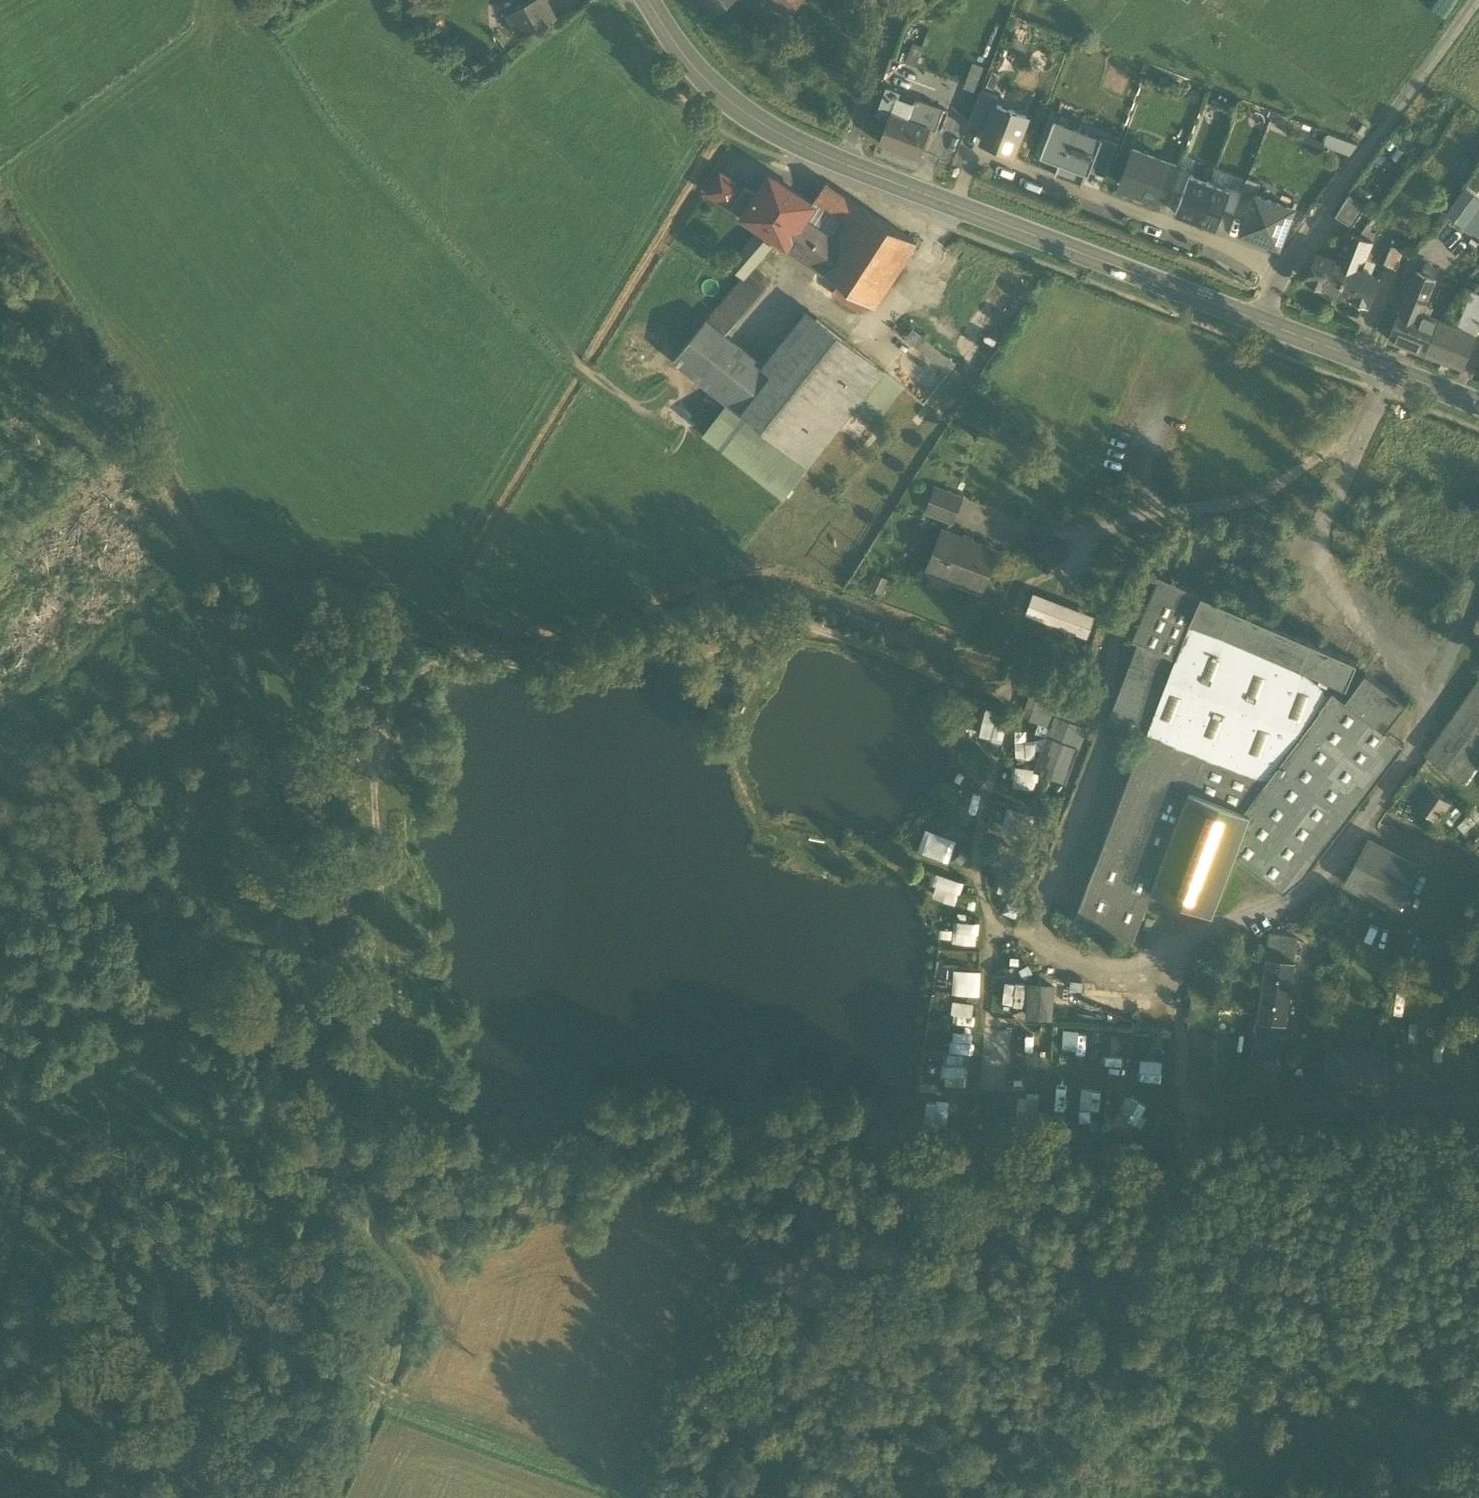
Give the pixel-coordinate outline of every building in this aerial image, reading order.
[(522,36),(556,18),(547,0),(531,0),(509,12),(522,36)] [(713,13),(730,0),(703,0),(713,13)] [(775,29),(801,0),(743,0),(775,29)] [(975,90),(985,64),(973,60),(964,86),(975,90)] [(983,90),(995,94),(1003,74),(990,70),(983,90)] [(877,114),(889,118),(892,113),(893,113),(899,97),(901,92),(887,87),(877,114)] [(969,122),(987,129),(997,103),(999,96),(995,94),(983,90),(981,89),(969,122)] [(908,119),(914,102),(899,97),(893,113),(908,119)] [(914,102),(908,119),(931,127),(937,130),(944,108),(915,97),(914,102)] [(1013,152),(1027,115),(997,103),(987,129),(983,140),(1013,152)] [(919,156),(931,127),(908,119),(893,113),(892,113),(889,118),(880,142),(919,156)] [(1103,135),(1055,117),(1041,153),(1060,160),(1055,172),(1082,183),(1087,170),(1089,171),(1090,168),(1098,148),(1103,135)] [(1323,144),(1351,155),(1359,144),(1328,132),(1323,144)] [(1118,141),(1103,135),(1098,148),(1113,154),(1118,141)] [(1119,183),(1155,197),(1161,183),(1169,160),(1133,147),(1119,183)] [(1090,168),(1106,174),(1113,154),(1098,148),(1090,168)] [(1180,165),(1169,160),(1161,183),(1172,187),(1180,165)] [(1172,187),(1183,191),(1190,173),(1192,169),(1180,165),(1172,187)] [(1216,166),(1210,181),(1230,188),(1232,184),(1243,189),(1247,178),(1216,166)] [(1475,194),(1478,188),(1478,169),(1466,187),(1475,194)] [(743,186),(720,172),(707,191),(730,207),(743,187),(743,186)] [(1210,181),(1190,173),(1183,191),(1176,211),(1196,219),(1210,181)] [(1234,210),(1248,215),(1256,193),(1261,181),(1248,176),(1247,178),(1243,189),(1234,210)] [(755,196),(743,215),(786,244),(805,218),(814,203),(775,177),(760,199),(755,196)] [(1230,188),(1210,181),(1196,219),(1216,226),(1223,207),(1230,188)] [(818,193),(834,204),(842,192),(827,182),(818,193)] [(743,187),(730,207),(743,215),(755,196),(758,191),(745,183),(743,186),(743,187)] [(1359,183),(1353,193),(1367,201),(1373,192),(1359,183)] [(1230,188),(1223,207),(1234,211),(1234,210),(1243,189),(1232,184),(1230,188)] [(1463,225),(1478,202),(1478,197),(1475,194),(1466,187),(1447,214),(1463,225)] [(916,241),(842,192),(834,204),(856,219),(840,242),(822,267),(840,280),(868,299),(875,304),(916,241)] [(1279,244),(1292,208),(1256,193),(1248,215),(1242,230),(1279,244)] [(1335,215),(1352,225),(1367,204),(1349,193),(1335,215)] [(819,202),(807,219),(833,237),(845,220),(819,202)] [(1477,235),(1478,232),(1478,202),(1463,225),(1477,235)] [(786,244),(822,267),(840,242),(833,237),(807,219),(805,218),(786,244)] [(1367,224),(1360,235),(1367,238),(1372,225),(1368,223),(1367,224)] [(1342,261),(1349,264),(1360,235),(1354,232),(1355,231),(1353,230),(1352,232),(1348,230),(1347,230),(1341,247),(1343,251),(1345,252),(1342,261)] [(728,264),(744,277),(754,265),(755,266),(772,245),(756,231),(728,264)] [(1373,240),(1367,238),(1360,235),(1349,264),(1356,267),(1359,258),(1362,259),(1366,257),(1373,240)] [(1387,264),(1397,268),(1404,249),(1394,246),(1387,264)] [(1307,280),(1338,292),(1349,264),(1342,261),(1336,259),(1317,252),(1307,280)] [(1356,267),(1349,264),(1338,292),(1369,304),(1380,276),(1361,269),(1356,267)] [(771,279),(755,266),(754,265),(744,277),(709,319),(726,333),(771,279)] [(1403,306),(1414,310),(1429,274),(1418,270),(1403,306)] [(1429,274),(1414,310),(1422,314),(1438,278),(1429,274)] [(861,312),(868,299),(840,280),(833,292),(861,312)] [(1464,330),(1474,301),(1478,303),(1478,292),(1476,291),(1471,289),(1457,327),(1464,330)] [(1475,334),(1478,324),(1478,303),(1474,301),(1464,330),(1475,334)] [(1390,337),(1427,352),(1439,320),(1422,314),(1414,310),(1403,306),(1390,337)] [(806,308),(763,362),(774,371),(818,317),(806,308)] [(742,412),(783,445),(859,350),(818,317),(774,371),(742,412)] [(675,359),(722,396),(755,356),(726,333),(709,319),(708,318),(675,359)] [(1457,327),(1439,320),(1427,352),(1463,366),(1475,334),(1464,330),(1457,327)] [(904,339),(948,374),(957,362),(913,327),(904,339)] [(810,466),(854,411),(885,371),(859,350),(783,445),(810,466)] [(763,362),(755,356),(722,396),(731,403),(742,412),(774,371),(763,362)] [(904,386),(885,371),(854,411),(873,425),(904,386)] [(706,434),(785,497),(810,466),(783,445),(742,412),(731,403),(706,434)] [(927,511),(953,521),(962,497),(936,487),(927,511)] [(928,570),(982,591),(997,551),(943,530),(928,570)] [(1346,686),(1357,661),(1160,576),(1133,639),(1150,646),(1178,656),(1153,719),(1148,732),(1076,918),(1133,941),(1152,889),(1213,912),(1235,853),(1285,891),(1305,875),(1405,743),(1386,729),(1406,702),(1366,672),(1345,699),(1303,667),(1346,686)] [(1035,594),(1033,599),(1046,604),(1057,608),(1091,621),(1093,616),(1035,594)] [(1027,613),(1041,618),(1046,604),(1033,599),(1027,613)] [(1057,608),(1046,604),(1041,618),(1052,622),(1057,608)] [(1091,621),(1057,608),(1052,622),(1086,635),(1091,621)] [(1046,636),(1037,659),(1050,664),(1059,641),(1046,636)] [(1153,719),(1178,656),(1150,646),(1126,707),(1153,719)] [(1464,781),(1478,759),(1478,681),(1426,755),(1464,781)] [(1037,700),(1030,719),(1052,728),(1057,716),(1086,726),(1089,719),(1037,700)] [(985,706),(977,734),(1000,740),(1008,712),(985,706)] [(1057,716),(1052,728),(1049,736),(1037,769),(1062,778),(1066,765),(1062,763),(1070,744),(1078,747),(1086,726),(1057,716)] [(1037,769),(1049,736),(1047,735),(1034,770),(1066,782),(1078,747),(1070,744),(1062,763),(1066,765),(1062,778),(1037,769)] [(1017,755),(1034,754),(1033,740),(1016,742),(1017,755)] [(1400,793),(1417,805),(1431,786),(1413,774),(1400,793)] [(1450,800),(1431,786),(1417,805),(1437,819),(1450,800)] [(1457,824),(1467,807),(1455,800),(1445,817),(1457,824)] [(1478,814),(1473,806),(1456,821),(1462,828),(1478,814)] [(916,849),(947,860),(955,838),(925,827),(916,849)] [(1346,883),(1395,910),(1418,866),(1369,840),(1346,883)] [(936,870),(927,893),(954,903),(963,881),(936,870)] [(951,941),(976,941),(977,919),(952,919),(951,941)] [(1272,932),(1268,955),(1293,958),(1296,936),(1272,932)] [(1268,955),(1259,1016),(1284,1020),(1293,958),(1268,955)] [(952,966),(951,991),(979,992),(980,967),(952,966)] [(1025,1016),(1052,1018),(1055,983),(1028,980),(1025,1016)] [(950,999),(950,1021),(973,1021),(973,999),(950,999)] [(1278,1056),(1284,1020),(1259,1016),(1254,1053),(1278,1056)] [(1136,1055),(1136,1033),(1158,1033),(1158,1024),(1103,1024),(1102,1054),(1136,1055)] [(1061,1026),(1060,1046),(1076,1046),(1076,1027),(1061,1026)] [(947,1052),(974,1053),(974,1027),(947,1027),(947,1052)] [(1137,1054),(1155,1055),(1155,1035),(1137,1034),(1137,1054)] [(1377,1050),(1328,1050),(1327,1061),(1328,1090),(1386,1090),(1386,1076),(1382,1076),(1377,1071),(1377,1060),(1377,1050)] [(1249,1085),(1273,1089),(1278,1056),(1254,1053),(1249,1085)] [(1382,1076),(1386,1076),(1386,1060),(1377,1060),(1377,1071),(1382,1076)] [(965,1083),(966,1061),(943,1061),(943,1082),(965,1083)] [(1098,1108),(1100,1087),(1080,1085),(1078,1106),(1098,1108)]
